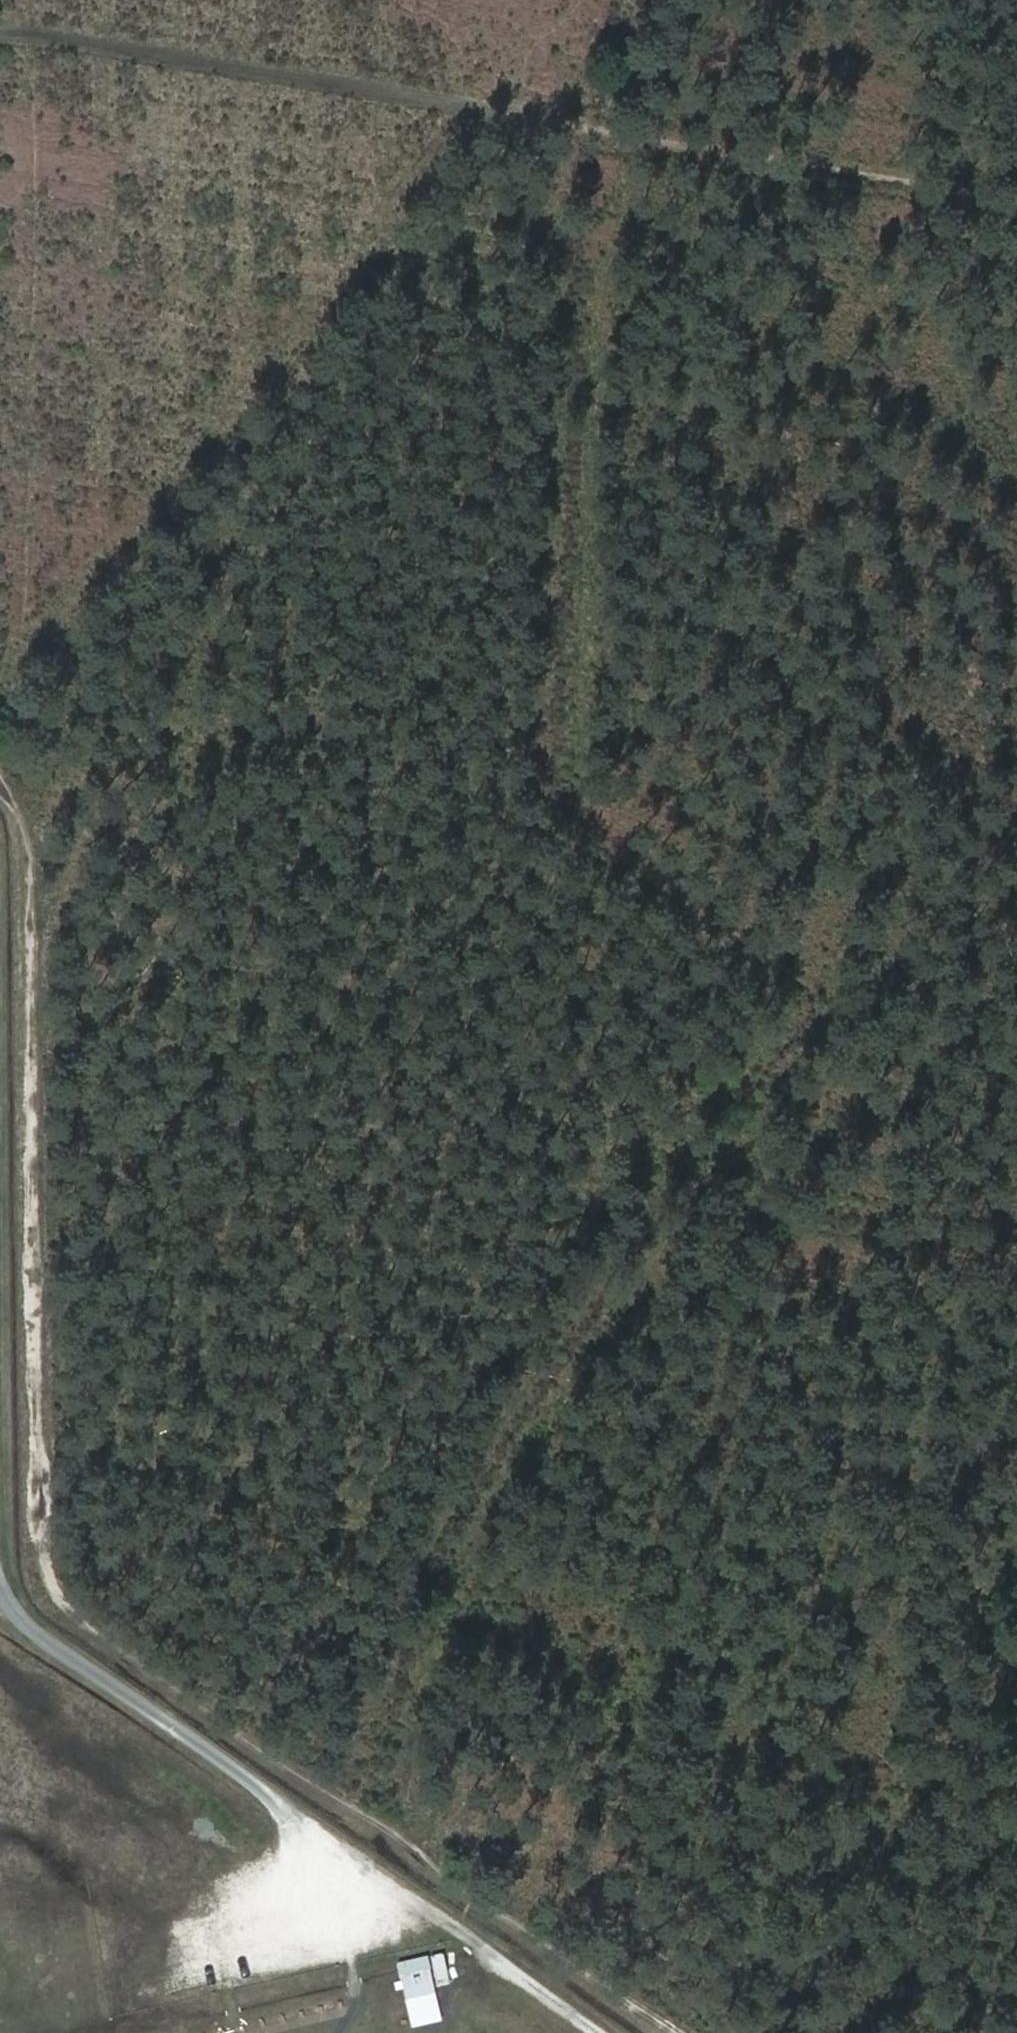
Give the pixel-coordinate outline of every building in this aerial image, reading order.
[(448,1953),(435,1955),(438,1984),(451,1982),(448,1953)] [(414,2027),(445,2019),(429,1955),(398,1962),(414,2027)]
